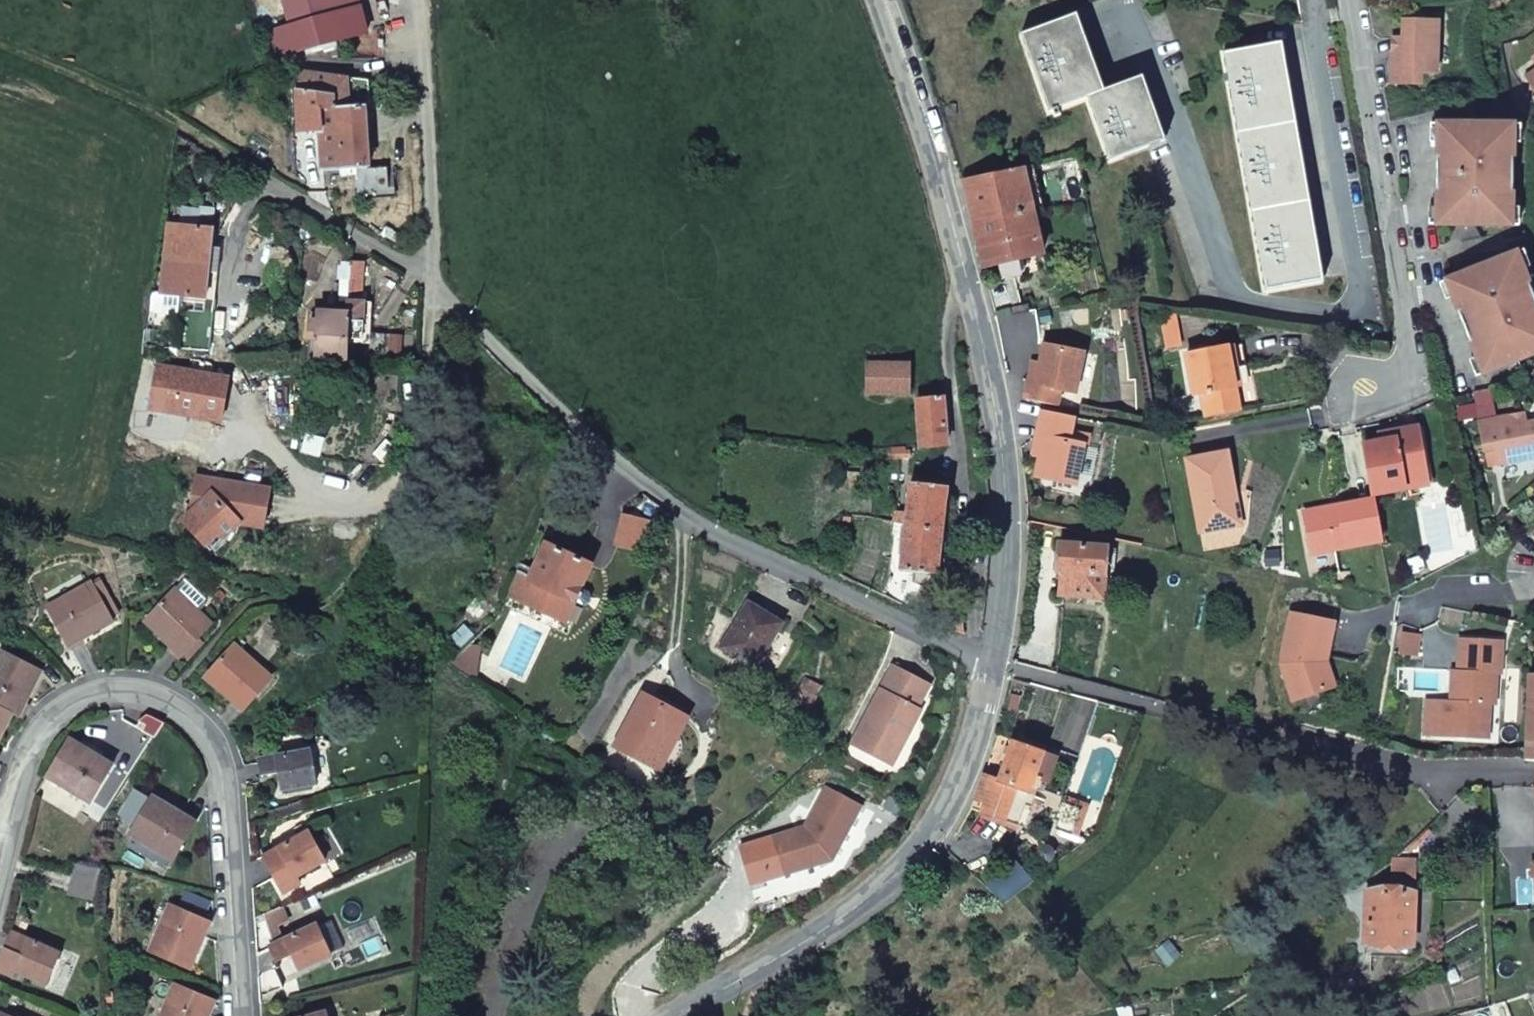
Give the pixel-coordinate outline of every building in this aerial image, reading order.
[(287,23),(359,5),(358,0),(281,0),(287,23)] [(359,5),(287,23),(295,52),(367,34),(359,5)] [(1024,33),(1051,108),(1085,96),(1105,88),(1091,51),(1078,14),(1024,33)] [(1404,40),(1403,65),(1393,64),(1393,84),(1421,85),(1422,73),(1437,74),(1439,22),(1405,22),(1404,40)] [(287,23),(259,31),(265,60),(295,52),(287,23)] [(1404,40),(1393,40),(1393,64),(1403,65),(1404,40)] [(1228,51),(1268,287),(1324,277),(1284,41),(1228,51)] [(360,80),(293,69),(298,131),(321,130),(323,170),(353,169),(355,200),(389,198),(387,167),(367,168),(360,80)] [(1085,96),(1108,160),(1162,140),(1152,108),(1142,76),(1085,96)] [(1517,123),(1441,122),(1439,223),(1515,224),(1517,123)] [(976,223),(1035,211),(1025,167),(965,180),(976,223)] [(1025,258),(1003,263),(1045,253),(1035,211),(976,223),(986,267),(998,264),(1001,275),(1007,277),(1023,273),(1027,269),(1025,258)] [(212,229),(169,224),(162,293),(205,298),(212,229)] [(1483,373),(1533,354),(1533,292),(1519,252),(1449,278),(1483,373)] [(317,361),(345,363),(347,339),(347,337),(362,338),(365,301),(362,301),(364,261),(352,260),(349,312),(312,311),(310,336),(318,336),(317,361)] [(205,298),(204,311),(213,312),(215,299),(205,298)] [(372,301),(365,301),(362,338),(370,339),(370,333),(372,301)] [(385,335),(370,333),(370,339),(368,359),(383,360),(385,335)] [(1028,380),(1025,398),(1057,405),(1061,389),(1077,392),(1085,352),(1046,343),(1042,360),(1038,382),(1028,380)] [(1210,390),(1214,414),(1241,409),(1233,368),(1247,364),(1243,344),(1188,355),(1196,393),(1210,390)] [(1038,382),(1042,360),(1033,358),(1028,380),(1038,382)] [(912,364),(867,362),(866,391),(911,393),(912,364)] [(228,378),(155,365),(148,409),(220,421),(228,378)] [(916,397),(922,447),(949,445),(943,394),(916,397)] [(1072,440),(1077,416),(1043,409),(1038,434),(1046,436),(1041,457),(1037,476),(1077,485),(1086,443),(1072,440)] [(1524,414),(1500,419),(1502,429),(1526,424),(1524,414)] [(1500,419),(1480,423),(1485,451),(1496,449),(1499,464),(1533,457),(1533,423),(1526,424),(1502,429),(1500,419)] [(1383,439),(1364,443),(1373,493),(1402,488),(1401,480),(1429,475),(1420,427),(1382,434),(1383,439)] [(1046,436),(1038,434),(1034,455),(1041,457),(1046,436)] [(1229,450),(1189,458),(1201,530),(1236,524),(1230,487),(1236,486),(1229,450)] [(1430,483),(1429,475),(1401,480),(1402,488),(1430,483)] [(271,486),(200,477),(197,501),(178,520),(210,553),(238,526),(265,530),(271,486)] [(907,521),(944,526),(949,486),(911,481),(907,521)] [(1312,553),(1382,541),(1374,498),(1337,505),(1338,511),(1306,516),(1312,553)] [(939,573),(944,526),(907,521),(902,569),(939,573)] [(592,564),(547,542),(535,567),(528,564),(524,571),(521,570),(510,593),(564,620),(574,600),(580,589),(592,564)] [(1062,593),(1104,596),(1107,547),(1062,544),(1059,570),(1064,570),(1062,593)] [(1104,596),(1115,596),(1119,548),(1107,547),(1104,596)] [(91,581),(110,618),(117,614),(98,577),(91,581)] [(186,579),(177,588),(190,600),(188,602),(198,612),(209,600),(186,579)] [(82,632),(85,638),(99,631),(97,625),(110,618),(91,581),(75,590),(77,593),(49,608),(65,640),(82,632)] [(891,586),(887,596),(893,598),(897,588),(891,586)] [(155,631),(168,644),(173,639),(186,651),(211,624),(198,612),(188,602),(190,600),(177,588),(176,587),(148,617),(159,626),(155,631)] [(580,589),(574,600),(584,605),(589,593),(580,589)] [(748,602),(721,646),(755,667),(782,624),(748,602)] [(1327,665),(1336,620),(1292,611),(1281,663),(1294,699),(1336,684),(1332,673),(1329,671),(1327,665)] [(69,647),(85,638),(82,632),(65,640),(69,647)] [(1445,734),(1491,737),(1493,702),(1497,703),(1499,672),(1503,672),(1505,639),(1461,637),(1459,668),(1453,668),(1452,699),(1447,699),(1445,734)] [(173,639),(168,644),(181,656),(186,651),(173,639)] [(474,649),(468,640),(444,660),(464,674),(471,665),(474,649)] [(235,694),(260,666),(247,655),(249,653),(234,642),(209,672),(222,684),(220,687),(232,698),(235,694)] [(8,711),(13,714),(22,696),(28,699),(36,684),(31,682),(37,668),(1,649),(0,652),(0,707),(8,711)] [(420,664),(407,670),(411,679),(424,673),(420,664)] [(274,678),(260,666),(235,694),(248,706),(274,678)] [(897,736),(906,740),(921,711),(916,708),(928,685),(892,666),(852,744),(885,761),(897,736)] [(808,679),(797,699),(811,707),(822,686),(808,679)] [(688,718),(643,693),(615,744),(653,765),(671,733),(678,736),(688,718)] [(19,717),(28,699),(22,696),(13,714),(19,717)] [(7,728),(2,725),(8,711),(0,707),(0,742),(7,728)] [(671,733),(653,765),(661,769),(678,736),(671,733)] [(893,765),(906,740),(897,736),(885,761),(893,765)] [(1020,825),(1033,790),(1047,752),(1013,740),(999,779),(986,774),(977,798),(985,801),(982,811),(1020,825)] [(95,759),(98,753),(84,745),(81,750),(67,742),(45,777),(61,787),(64,781),(92,799),(110,768),(95,759)] [(284,789),(315,783),(310,750),(262,759),(265,774),(281,772),(284,789)] [(1044,794),(1058,756),(1047,752),(1033,790),(1044,794)] [(114,763),(98,753),(95,759),(110,768),(114,763)] [(775,836),(787,874),(835,859),(864,804),(829,785),(809,825),(775,836)] [(1093,811),(1062,799),(1056,815),(1092,833),(1096,827),(1099,820),(1093,811)] [(178,817),(181,812),(167,803),(164,808),(150,800),(129,835),(144,844),(146,841),(173,858),(193,826),(178,817)] [(196,821),(181,812),(178,817),(193,826),(196,821)] [(326,860),(309,830),(264,855),(285,892),(302,883),(299,876),(326,860)] [(1412,862),(1395,861),(1395,888),(1411,888),(1412,862)] [(72,877),(99,884),(102,870),(75,864),(72,877)] [(96,900),(99,884),(72,877),(68,893),(96,900)] [(1415,892),(1368,892),(1366,946),(1413,947),(1415,892)] [(198,954),(204,938),(198,936),(205,920),(173,905),(160,934),(157,933),(149,950),(186,966),(193,951),(198,954)] [(270,928),(289,920),(283,905),(266,912),(270,928)] [(0,962),(0,971),(11,977),(14,971),(45,985),(59,953),(21,936),(29,919),(21,915),(0,962)] [(332,919),(319,925),(331,952),(345,947),(332,919)] [(198,936),(204,938),(212,922),(205,920),(198,936)] [(331,952),(319,925),(318,924),(272,946),(279,962),(293,955),(301,970),(333,955),(331,952)] [(1181,954),(1169,937),(1154,947),(1160,954),(1153,959),(1160,968),(1181,954)] [(210,998),(177,984),(164,1015),(161,1013),(160,1015),(207,1015),(203,1014),(210,998)] [(2,1015),(11,997),(1,993),(0,996),(0,1015),(5,1015),(2,1015)] [(210,998),(203,1014),(207,1015),(211,1015),(217,1001),(210,998)]
